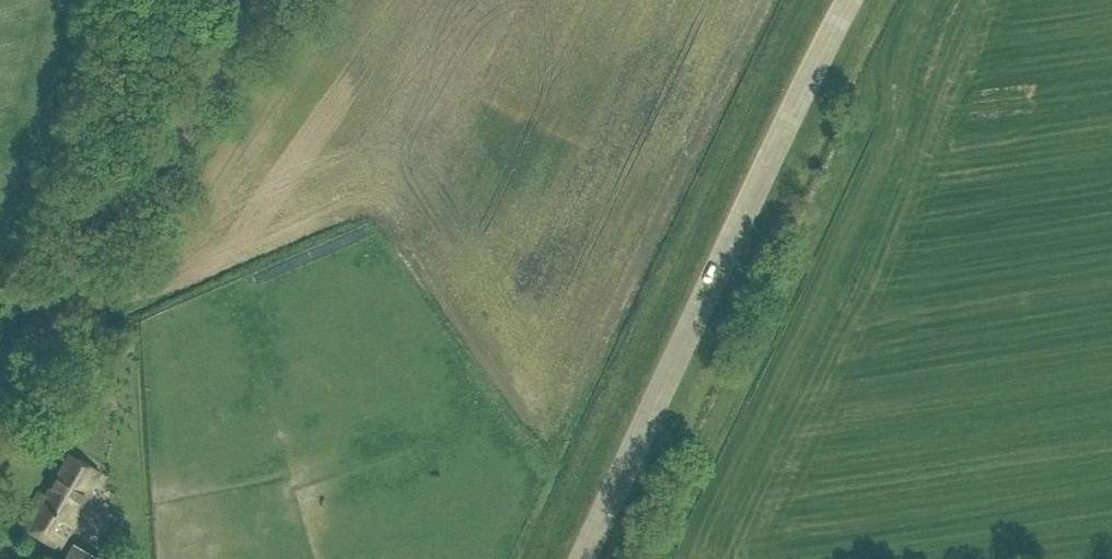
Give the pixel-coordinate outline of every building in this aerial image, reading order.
[(79,518),(98,485),(104,475),(72,456),(66,466),(47,499),(40,495),(20,529),(60,553),(81,519),(79,518)] [(71,544),(62,558),(96,558),(71,544)]
